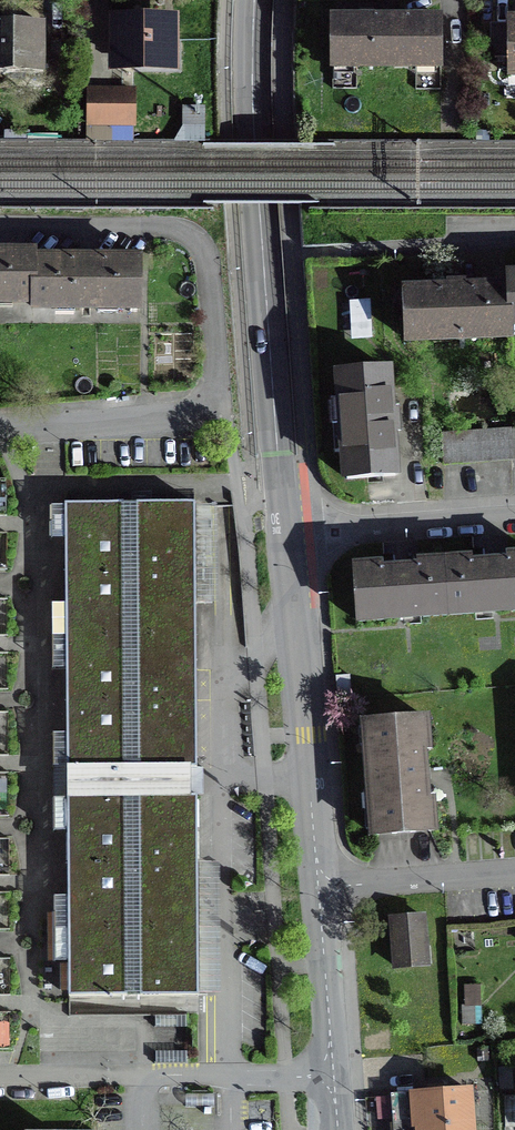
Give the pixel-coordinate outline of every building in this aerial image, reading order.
[(507,15),(507,23),(490,23),(490,58),(507,58),(507,79),(514,79),(514,15),(507,15)] [(334,68),(438,69),(438,17),(334,17),(334,68)] [(46,23),(0,23),(0,75),(46,76),(46,23)] [(118,65),(170,65),(170,23),(118,23),(118,65)] [(134,123),(133,90),(90,91),(90,124),(134,123)] [(204,122),(204,108),(184,108),(184,122),(204,122)] [(142,316),(142,258),(89,258),(32,257),(32,251),(0,251),(0,308),(32,308),(32,315),(142,316)] [(506,277),(507,284),(467,286),(466,282),(463,282),(460,282),(455,282),(447,283),(447,286),(402,288),(403,294),(405,348),(514,343),(514,337),(514,277),(506,277)] [(370,300),(349,302),(353,341),(373,339),(370,300)] [(399,413),(396,413),(393,370),(333,374),(341,485),(401,480),(397,436),(401,436),(399,413)] [(509,431),(441,436),(443,466),(510,461),(514,461),(514,431),(509,431)] [(188,770),(195,770),(193,505),(64,506),(66,771),(67,771),(67,798),(66,798),(67,899),(55,899),(55,994),(67,994),(67,998),(197,997),(196,797),(188,797),(188,784),(188,770)] [(506,558),(506,563),(491,564),(470,566),(469,561),(443,562),(417,564),(417,569),(400,570),(380,572),(380,567),(353,569),(357,628),(514,616),(514,557),(506,558)] [(338,700),(349,700),(348,676),(336,677),(338,700)] [(435,800),(425,800),(424,776),(422,755),(432,754),(429,716),(360,721),(369,842),(438,837),(435,800)] [(427,916),(388,919),(393,970),(431,967),(427,916)] [(461,1025),(484,1024),(481,981),(458,982),(461,1025)] [(155,1029),(187,1028),(187,1015),(155,1016),(155,1029)] [(156,1064),(188,1065),(188,1052),(156,1051),(156,1064)] [(473,1089),(409,1093),(411,1129),(476,1129),(473,1089)] [(186,1108),(215,1108),(214,1094),(186,1095),(186,1108)] [(504,1096),(506,1129),(514,1129),(514,1095),(504,1096)] [(388,1113),(387,1096),(365,1098),(366,1115),(388,1113)]
